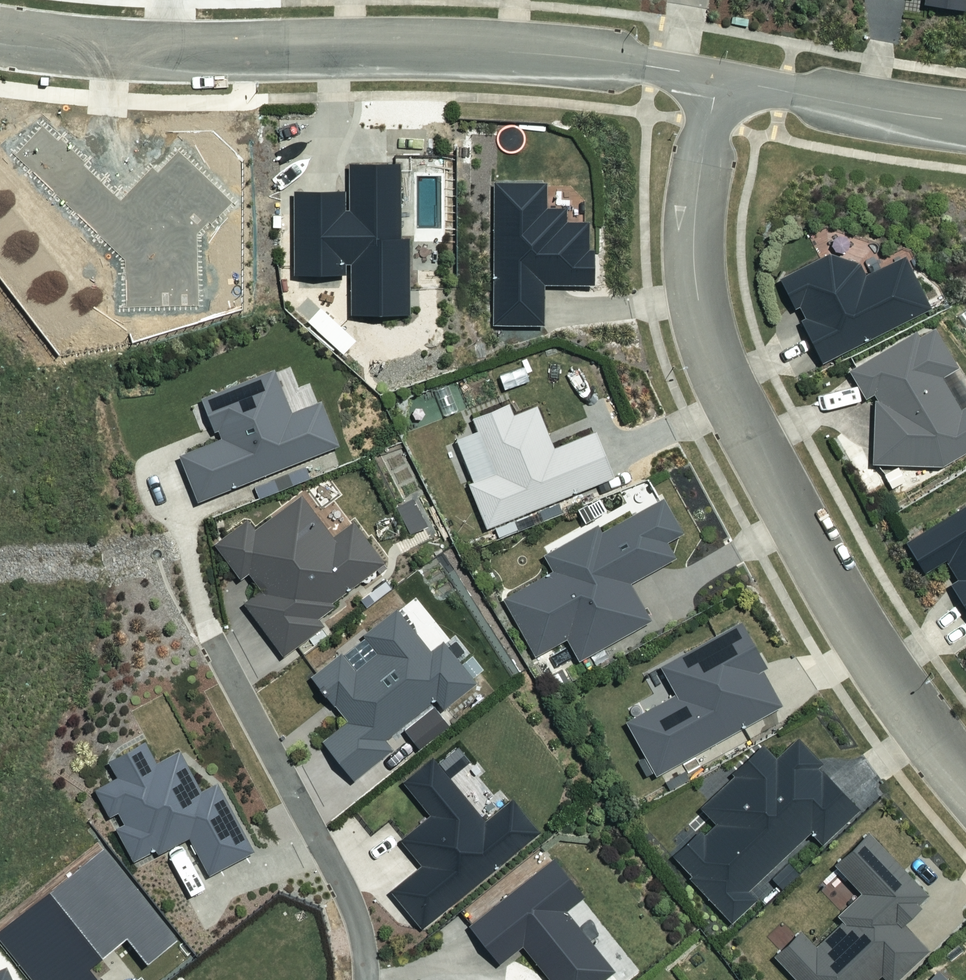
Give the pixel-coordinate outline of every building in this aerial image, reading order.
[(925,7),(965,13),(965,6),(965,0),(926,0),(925,7)] [(352,310),(409,310),(408,235),(400,235),(400,159),(350,159),(350,206),(345,206),(345,187),(293,187),(293,270),(344,270),(344,259),(352,259),(352,310)] [(544,183),(493,184),(494,324),(542,323),(542,281),(591,280),(591,222),(564,222),(564,209),(544,209),(544,183)] [(844,256),(824,254),(780,276),(818,355),(925,303),(903,256),(864,275),(844,256)] [(931,324),(847,367),(860,393),(872,395),(869,457),(887,493),(930,473),(930,464),(965,446),(965,392),(931,324)] [(181,451),(198,497),(337,444),(320,397),(293,408),(276,364),(200,393),(213,427),(219,425),(222,435),(181,451)] [(557,450),(538,407),(516,417),(512,408),(476,424),(483,440),(450,455),(466,492),(471,490),(493,539),(618,482),(596,433),(557,450)] [(247,515),(212,541),(239,577),(248,571),(261,589),(245,600),(284,652),(324,623),(318,616),(335,603),(332,598),(383,560),(353,521),(333,536),(300,493),(255,526),(247,515)] [(681,531),(662,501),(615,530),(589,537),(548,563),(557,577),(507,608),(539,661),(568,643),(581,664),(651,621),(629,585),(674,557),(664,542),(681,531)] [(903,539),(918,568),(939,557),(965,608),(965,505),(903,539)] [(326,740),(354,776),(392,746),(384,736),(437,694),(445,705),(476,681),(442,639),(432,648),(396,603),(361,630),(375,647),(354,664),(342,650),(312,674),(349,721),(326,740)] [(760,644),(744,620),(662,672),(679,698),(628,730),(659,778),(780,702),(748,652),(760,644)] [(189,836),(209,873),(256,849),(218,778),(203,786),(181,745),(156,758),(146,740),(110,758),(118,773),(95,786),(109,812),(119,807),(126,820),(115,826),(132,859),(155,847),(158,853),(189,836)] [(821,763),(797,740),(776,761),(764,749),(699,815),(711,827),(673,866),(735,927),(762,900),(752,890),(809,832),(821,844),(857,807),(817,767),(821,763)] [(391,889),(422,926),(539,830),(512,797),(486,818),(431,753),(401,778),(430,813),(401,836),(423,862),(391,889)] [(869,834),(835,866),(861,894),(835,918),(842,925),(816,949),(803,935),(776,960),(795,979),(877,979),(879,978),(881,979),(893,979),(926,949),(899,920),(926,895),(869,834)] [(501,961),(523,944),(551,979),(601,979),(615,969),(567,908),(585,893),(554,854),(469,921),(501,961)] [(6,963),(0,966),(0,979),(14,979),(6,963)]
